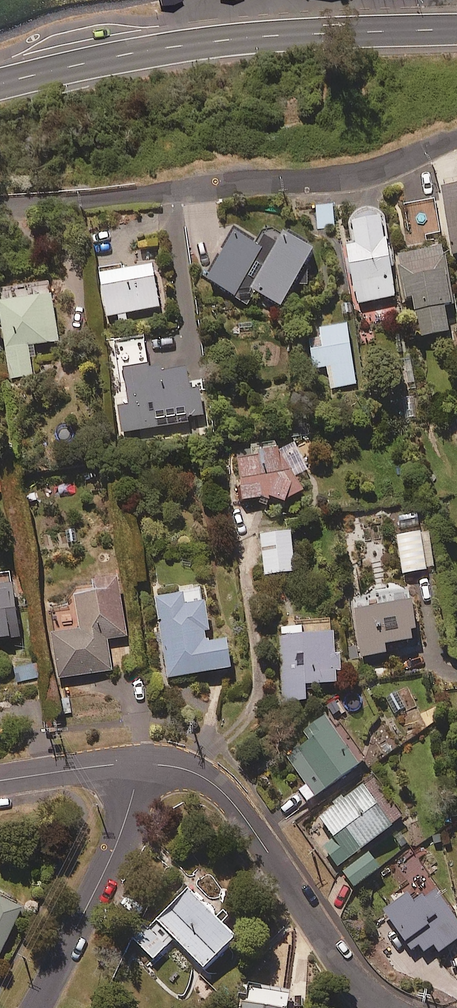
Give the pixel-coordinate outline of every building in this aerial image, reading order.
[(444,190),(451,256),(456,256),(456,189),(444,190)] [(334,227),(332,206),(316,207),(318,229),(334,227)] [(395,297),(388,242),(385,242),(381,216),(379,214),(376,212),(374,211),(371,211),(368,211),(365,211),(362,212),(359,213),(357,214),(355,216),(353,219),(351,221),(350,224),(354,248),(349,249),(357,303),(395,297)] [(252,249),(235,239),(208,283),(242,303),(250,291),(281,310),(314,255),(272,230),(262,232),(252,249)] [(453,308),(444,250),(398,257),(404,300),(413,299),(419,340),(449,336),(445,309),(453,308)] [(107,317),(117,315),(119,323),(128,321),(127,314),(161,308),(154,267),(100,276),(107,317)] [(43,284),(0,289),(0,306),(9,380),(33,377),(29,347),(58,343),(52,297),(45,298),(43,284)] [(356,386),(349,328),(320,331),(322,349),(311,350),(313,370),(328,368),(331,389),(356,386)] [(116,427),(120,427),(121,432),(204,425),(201,384),(189,385),(188,373),(163,376),(162,370),(147,371),(144,335),(108,339),(116,427)] [(242,503),(257,502),(258,509),(267,508),(267,503),(275,502),(280,507),(287,507),(291,502),(302,501),(300,476),(304,476),(302,453),(239,458),(242,503)] [(434,572),(429,534),(398,538),(403,576),(434,572)] [(294,575),(292,535),(263,536),(265,576),(294,575)] [(382,543),(364,544),(365,563),(384,561),(382,543)] [(11,574),(0,576),(0,642),(18,640),(11,574)] [(125,640),(119,582),(107,584),(108,598),(76,601),(79,635),(54,638),(58,680),(111,674),(107,642),(125,640)] [(211,643),(204,592),(156,599),(167,681),(231,672),(227,641),(211,643)] [(417,644),(413,608),(395,610),(393,593),(354,598),(361,659),(386,656),(385,647),(417,644)] [(304,637),(304,630),(281,630),(282,703),(306,702),(306,686),(337,686),(336,637),(304,637)] [(36,679),(32,662),(14,666),(17,683),(36,679)] [(360,771),(327,719),(305,733),(310,743),(287,757),(306,787),(299,792),(307,804),(360,771)] [(392,833),(362,790),(319,818),(335,843),(325,850),(337,869),(392,833)] [(380,872),(370,856),(343,873),(354,889),(380,872)] [(434,888),(411,901),(409,898),(385,912),(408,950),(415,946),(421,957),(435,949),(439,956),(456,946),(456,928),(434,888)] [(236,942),(187,893),(135,944),(154,963),(174,942),(205,973),(236,942)] [(22,912),(0,901),(0,957),(22,912)]
